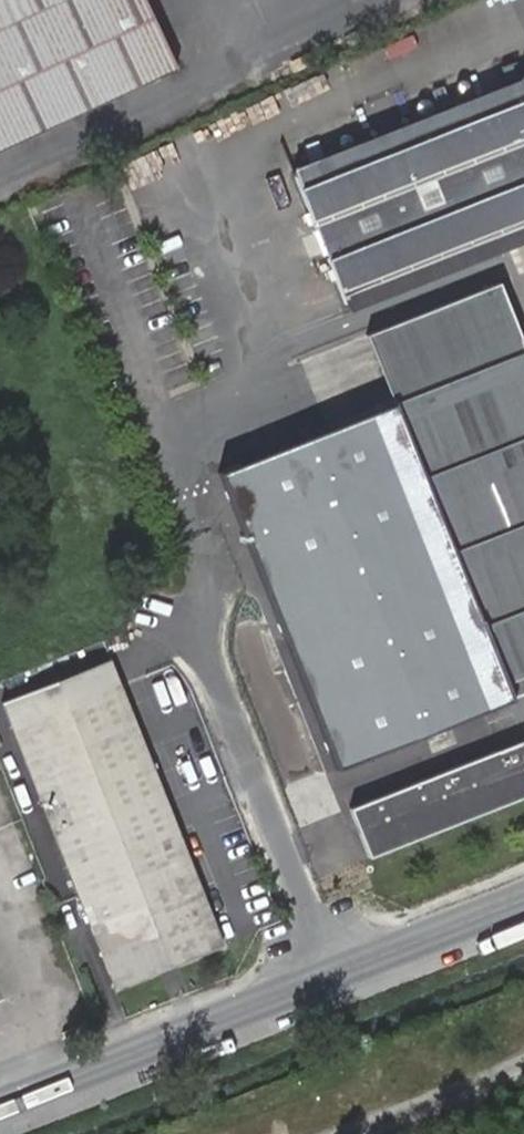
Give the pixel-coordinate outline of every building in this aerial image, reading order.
[(175,66),(144,0),(0,0),(0,151),(175,66)] [(293,172),(344,304),(523,234),(523,83),(293,172)] [(502,277),(407,315),(433,382),(395,397),(218,466),(248,543),(263,538),(291,611),(277,617),(337,767),(516,700),(510,684),(523,679),(523,333),(502,277)] [(407,315),(369,330),(395,397),(433,382),(407,315)] [(108,984),(215,943),(103,656),(0,696),(0,705),(108,984)] [(510,684),(516,700),(518,699),(523,697),(523,679),(512,683),(510,684)] [(523,739),(350,807),(369,855),(523,794),(523,739)]
